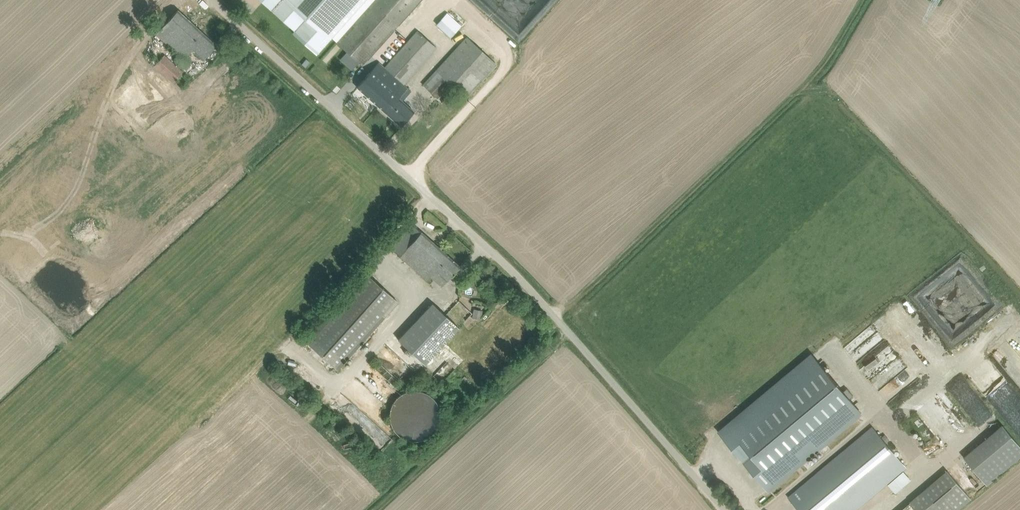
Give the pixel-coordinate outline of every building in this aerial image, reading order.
[(318,52),(365,0),(260,0),(318,52)] [(343,35),(336,42),(362,65),(369,58),(421,0),(374,0),(343,35)] [(492,15),(496,9),(482,0),(470,0),(470,1),(492,15)] [(177,10),(171,17),(155,34),(183,60),(192,50),(203,60),(216,45),(177,10)] [(453,37),(464,25),(449,11),(438,23),(453,37)] [(417,31),(384,68),(379,62),(357,87),(401,126),(414,112),(402,101),(411,91),(403,84),(436,48),(417,31)] [(467,37),(423,85),(437,98),(450,84),(466,98),(496,65),(467,37)] [(164,54),(154,65),(173,82),(183,71),(164,54)] [(448,95),(441,102),(451,110),(457,103),(448,95)] [(460,266),(412,224),(391,248),(427,280),(430,276),(435,280),(441,286),(446,280),(447,281),(460,266)] [(366,272),(305,340),(338,370),(398,301),(366,272)] [(923,281),(906,295),(951,348),(963,338),(922,289),(927,286),(923,281)] [(459,300),(445,314),(459,327),(472,313),(459,300)] [(458,328),(432,303),(398,339),(424,364),(458,328)] [(472,317),(481,319),(483,310),(474,309),(472,317)] [(379,352),(374,361),(377,364),(383,354),(379,352)] [(847,388),(843,392),(813,355),(720,433),(768,490),(861,413),(849,399),(853,395),(847,388)] [(388,362),(380,371),(392,382),(400,373),(388,362)] [(965,376),(950,387),(975,422),(990,411),(965,376)] [(416,390),(410,389),(404,390),(398,392),(394,396),(390,400),(387,406),(387,412),(387,418),(390,424),(393,429),(398,433),(404,435),(410,436),(416,435),(421,433),(426,429),(430,425),(433,419),(434,413),(434,412),(433,406),(430,401),(427,396),(422,392),(416,390)] [(882,437),(873,426),(788,497),(799,509),(855,509),(887,484),(894,492),(910,479),(903,470),(907,467),(886,443),(890,440),(885,434),(882,437)] [(964,458),(987,485),(1003,472),(979,445),(964,458)] [(972,499),(947,470),(908,502),(915,509),(959,509),(972,499)]
